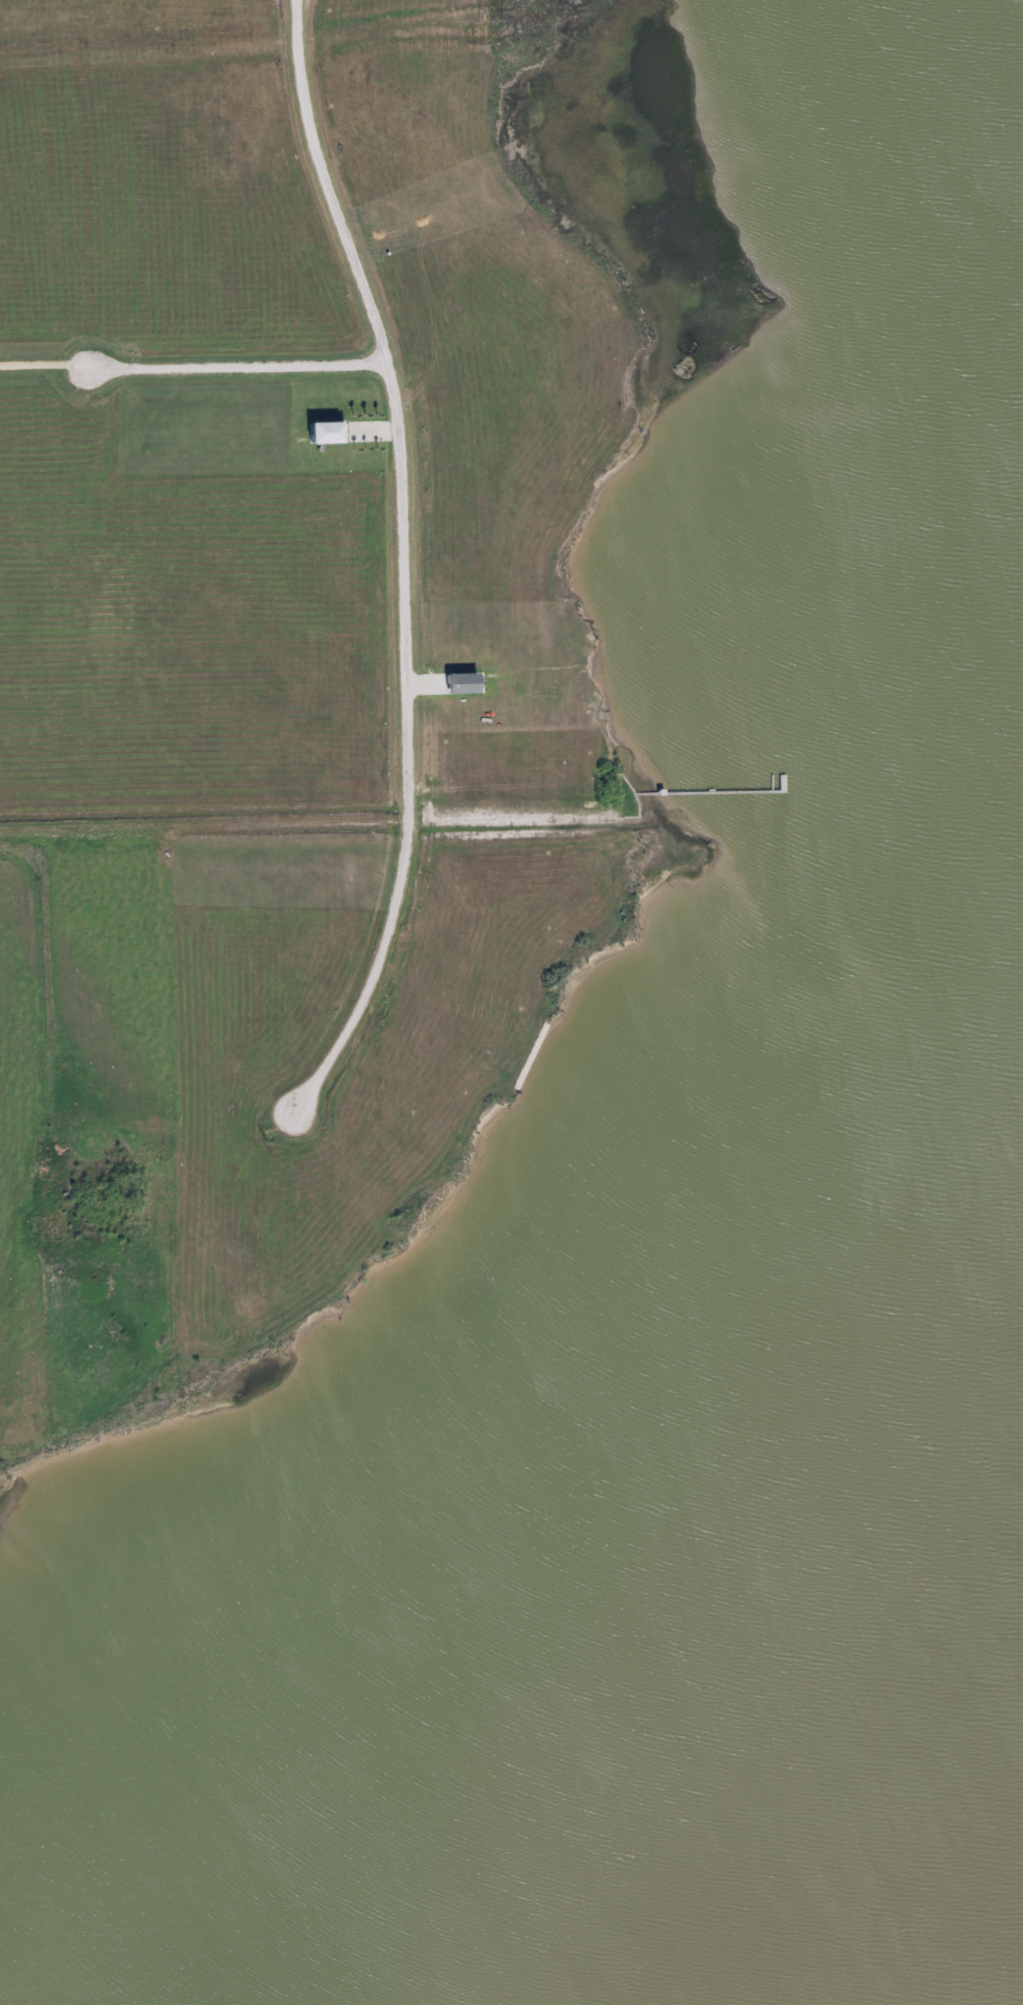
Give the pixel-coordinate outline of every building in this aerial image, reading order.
[(472,695),(471,674),(439,675),(440,696),(472,695)]
